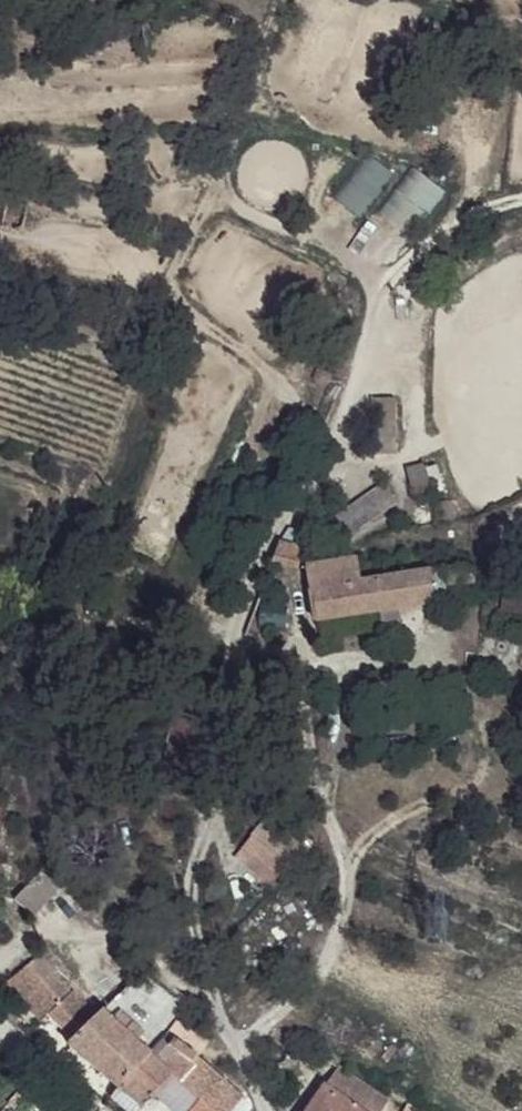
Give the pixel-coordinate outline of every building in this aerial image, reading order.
[(358,217),(391,174),(363,153),(330,196),(358,217)] [(407,234),(440,190),(411,167),(377,211),(407,234)] [(28,207),(6,203),(2,228),(22,236),(28,207)] [(347,531),(395,506),(385,487),(337,511),(347,531)] [(311,547),(292,531),(280,549),(308,567),(311,547)] [(354,561),(308,567),(318,621),(433,604),(433,594),(430,573),(361,582),(354,561)] [(473,575),(430,573),(433,594),(474,589),(473,575)] [(506,597),(504,609),(521,611),(521,600),(506,597)] [(314,845),(276,815),(256,842),(297,875),(314,845)] [(12,894),(24,913),(64,888),(51,869),(12,894)] [(102,1014),(38,955),(29,964),(60,1000),(48,1017),(73,1042),(102,1014)] [(60,1000),(29,964),(13,979),(48,1017),(60,1000)] [(142,965),(120,996),(151,1025),(176,1000),(142,965)] [(151,1025),(120,996),(102,1014),(136,1042),(151,1025)] [(186,1010),(176,1000),(151,1025),(165,1038),(186,1010)] [(136,1042),(102,1014),(73,1042),(68,1047),(118,1087),(149,1053),(136,1042)] [(165,1038),(151,1025),(136,1042),(149,1053),(165,1038)] [(165,1038),(149,1053),(118,1087),(147,1110),(223,1110),(225,1109),(240,1089),(197,1059),(165,1038)] [(338,1071),(327,1087),(363,1110),(384,1110),(390,1104),(338,1071)] [(327,1087),(309,1110),(363,1110),(327,1087)]
